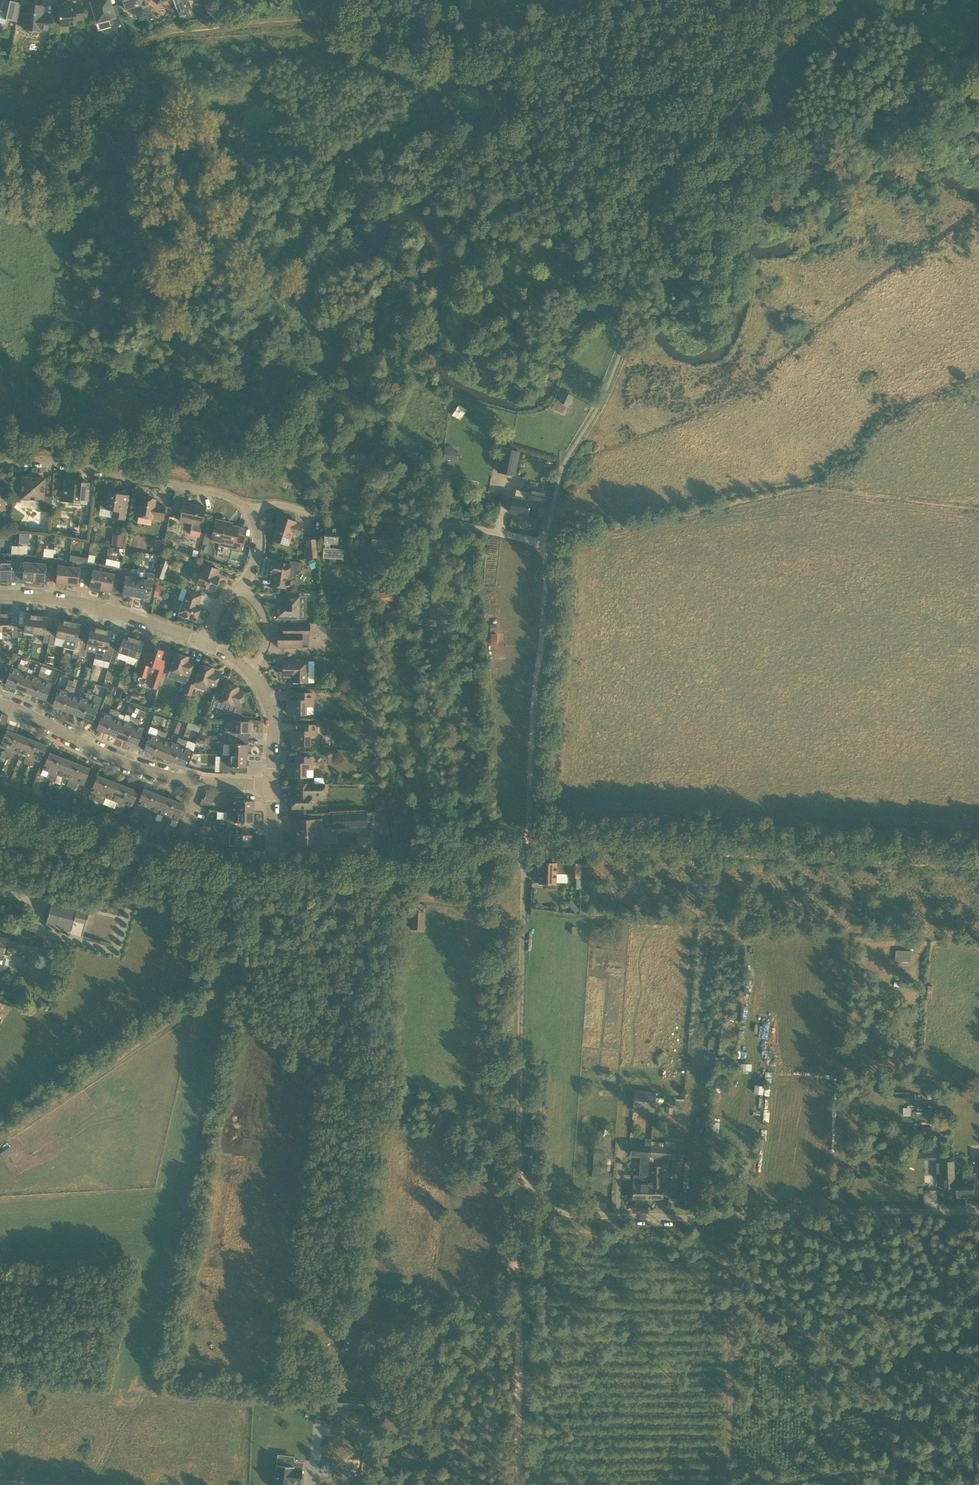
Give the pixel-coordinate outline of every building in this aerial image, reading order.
[(17,22),(21,3),(10,1),(9,0),(0,0),(0,23),(5,25),(6,19),(17,22)] [(123,24),(118,5),(112,7),(110,0),(99,0),(91,2),(97,22),(108,19),(111,27),(123,24)] [(125,9),(141,5),(142,8),(150,6),(148,0),(122,0),(125,9)] [(189,3),(183,5),(186,12),(192,10),(189,3)] [(40,29),(49,30),(50,17),(42,16),(43,6),(28,5),(25,30),(40,31),(40,29)] [(77,22),(84,22),(82,5),(68,6),(68,9),(59,10),(61,33),(69,32),(68,26),(77,25),(77,22)] [(183,5),(176,7),(178,13),(186,12),(183,5)] [(122,33),(116,37),(121,42),(126,38),(122,33)] [(88,45),(82,51),(87,56),(93,51),(88,45)] [(572,396),(564,392),(560,402),(568,406),(572,396)] [(332,414),(335,399),(321,395),(318,410),(332,414)] [(445,447),(444,460),(453,461),(454,451),(454,448),(445,447)] [(514,475),(519,452),(503,448),(498,472),(514,475)] [(38,511),(51,512),(52,497),(44,496),(45,479),(23,477),(21,499),(39,500),(38,511)] [(75,484),(75,481),(65,481),(65,491),(64,491),(64,493),(67,493),(66,502),(81,503),(81,500),(88,501),(89,483),(82,482),(81,485),(75,484)] [(527,500),(513,497),(510,512),(527,516),(530,502),(544,505),(547,492),(530,488),(527,500)] [(110,492),(108,500),(106,501),(101,500),(100,508),(113,511),(112,517),(125,520),(130,495),(110,492)] [(152,518),(163,520),(165,506),(155,505),(155,499),(141,497),(138,516),(152,518)] [(206,507),(192,504),(189,504),(189,506),(183,505),(179,521),(192,524),(191,529),(201,531),(202,525),(208,527),(210,515),(205,514),(206,507)] [(292,533),(298,535),(302,525),(295,523),(296,522),(279,517),(272,539),(288,545),(292,533)] [(241,549),(244,536),(237,535),(239,527),(233,526),(233,523),(216,520),(212,540),(220,542),(217,556),(224,558),(227,546),(241,549)] [(338,544),(338,538),(339,529),(325,528),(324,543),(323,543),(325,543),(325,548),(323,548),(323,558),(343,559),(343,549),(330,548),(330,544),(331,544),(338,544)] [(377,555),(392,556),(394,532),(372,531),(371,546),(378,546),(377,555)] [(92,532),(90,540),(99,541),(100,534),(92,532)] [(29,534),(19,533),(19,543),(29,544),(29,534)] [(113,534),(112,545),(122,547),(124,535),(113,534)] [(317,557),(316,549),(315,539),(306,540),(307,549),(304,550),(305,558),(317,557)] [(19,546),(19,553),(28,553),(27,545),(19,546)] [(198,556),(199,550),(180,545),(178,551),(198,556)] [(45,547),(44,555),(53,556),(54,549),(45,547)] [(6,553),(0,553),(0,579),(11,579),(11,569),(17,570),(18,554),(11,554),(6,553)] [(25,555),(18,554),(17,570),(23,570),(22,580),(34,581),(35,563),(36,555),(30,555),(25,555)] [(42,563),(35,563),(34,581),(45,582),(46,573),(51,573),(53,557),(42,556),(42,563)] [(53,557),(51,573),(57,574),(56,583),(67,585),(69,566),(62,566),(63,559),(53,557)] [(75,567),(69,566),(67,585),(78,586),(79,576),(85,577),(87,561),(81,560),(76,560),(75,567)] [(105,565),(99,563),(87,561),(85,577),(91,578),(89,588),(100,590),(104,572),(105,565)] [(303,564),(303,563),(290,561),(289,564),(272,561),(272,563),(271,563),(270,567),(271,567),(270,574),(274,574),(274,577),(273,586),(286,588),(286,585),(287,576),(288,576),(289,571),(296,572),(298,572),(299,572),(300,572),(300,571),(301,570),(302,568),(302,563),(303,564)] [(197,584),(197,585),(215,591),(219,577),(217,576),(219,569),(204,564),(202,571),(201,572),(194,569),(190,582),(197,584)] [(104,572),(100,590),(111,592),(113,582),(119,583),(121,568),(105,565),(104,572)] [(167,567),(159,566),(157,576),(165,577),(167,567)] [(132,570),(121,568),(119,583),(124,584),(122,594),(133,596),(137,578),(130,577),(132,570)] [(133,596),(144,598),(146,589),(152,590),(155,574),(144,572),(143,579),(137,578),(133,596)] [(162,596),(164,587),(157,585),(155,594),(162,596)] [(183,601),(178,615),(196,621),(200,610),(201,607),(198,606),(202,594),(187,589),(183,601)] [(401,601),(400,590),(364,594),(366,605),(401,601)] [(326,594),(316,594),(316,603),(326,603),(326,594)] [(277,618),(299,618),(299,597),(285,597),(285,604),(277,604),(277,618)] [(12,613),(1,614),(2,631),(13,631),(13,637),(18,637),(18,626),(12,626),(12,613)] [(24,627),(18,626),(18,637),(23,638),(24,632),(34,633),(37,615),(26,614),(24,627)] [(47,617),(37,615),(34,633),(45,635),(44,642),(49,643),(51,631),(45,630),(47,617)] [(57,632),(51,631),(49,643),(54,644),(55,637),(66,639),(70,622),(60,619),(57,632)] [(70,622),(66,639),(64,647),(74,650),(73,653),(79,655),(83,638),(77,637),(80,624),(70,622)] [(309,635),(309,624),(283,624),(283,632),(278,632),(278,647),(302,648),(302,635),(309,635)] [(83,638),(79,655),(84,656),(85,650),(96,652),(101,629),(91,627),(88,639),(83,638)] [(101,629),(96,652),(94,657),(104,660),(110,662),(114,646),(109,644),(112,632),(101,629)] [(119,652),(128,655),(134,638),(124,635),(120,647),(114,646),(110,662),(115,664),(119,652)] [(135,667),(141,669),(145,656),(140,654),(144,642),(134,638),(128,655),(138,658),(135,667)] [(145,679),(147,673),(154,676),(155,676),(155,674),(157,669),(163,651),(153,647),(151,653),(147,652),(145,656),(141,669),(138,676),(145,679)] [(175,652),(169,670),(189,677),(194,662),(189,660),(189,657),(175,652)] [(363,655),(355,658),(358,667),(366,664),(363,655)] [(308,683),(308,661),(283,661),(283,673),(291,673),(291,683),(308,683)] [(15,688),(24,665),(20,664),(17,670),(11,668),(5,684),(13,687),(13,688),(14,688),(15,688)] [(200,664),(195,681),(209,686),(216,688),(221,674),(214,671),(215,669),(200,664)] [(26,692),(32,676),(26,673),(29,667),(24,665),(15,688),(17,689),(26,692)] [(36,696),(44,673),(40,671),(37,678),(32,676),(26,692),(34,695),(34,696),(34,695),(36,696)] [(52,683),(46,681),(49,675),(44,673),(36,696),(37,696),(37,697),(38,696),(46,700),(52,683)] [(161,676),(155,674),(155,676),(154,676),(150,686),(157,689),(161,676)] [(193,686),(193,685),(187,683),(187,682),(187,684),(184,693),(191,695),(191,696),(194,687),(193,686)] [(239,690),(239,688),(225,683),(223,689),(216,687),(210,705),(231,712),(234,705),(239,707),(244,692),(239,690)] [(63,709),(71,686),(67,685),(64,691),(58,689),(52,705),(61,708),(61,709),(63,709)] [(73,713),(79,697),(73,695),(76,688),(71,686),(63,709),(64,710),(65,710),(73,713)] [(109,686),(107,693),(114,695),(117,689),(109,686)] [(369,688),(361,691),(364,699),(372,697),(369,688)] [(79,697),(73,713),(81,716),(81,717),(81,716),(83,717),(92,694),(87,692),(85,699),(79,697)] [(296,693),(296,700),(288,700),(288,714),(306,714),(306,706),(313,706),(313,693),(296,693)] [(92,694),(83,717),(84,717),(84,718),(85,718),(93,721),(99,705),(94,702),(96,696),(92,694)] [(107,733),(116,710),(111,709),(109,715),(103,713),(97,729),(105,732),(105,733),(105,732),(107,733)] [(117,737),(123,721),(118,718),(120,712),(116,710),(107,733),(108,734),(109,734),(117,737)] [(195,712),(193,719),(201,722),(204,714),(195,712)] [(7,719),(8,716),(2,713),(0,718),(0,725),(4,727),(7,719)] [(127,741),(136,718),(131,716),(129,723),(123,721),(117,737),(125,740),(126,741),(126,740),(127,741)] [(144,728),(138,726),(140,720),(136,718),(127,741),(129,741),(128,742),(129,742),(129,741),(138,745),(144,728)] [(249,733),(249,721),(232,721),(231,732),(224,731),(224,738),(238,738),(238,732),(249,733)] [(374,721),(366,723),(368,730),(376,728),(374,721)] [(300,725),(300,731),(292,731),(292,745),(310,745),(310,737),(317,737),(317,725),(300,725)] [(8,757),(17,734),(15,733),(6,730),(0,746),(6,748),(3,755),(8,757)] [(154,754),(163,731),(158,730),(156,736),(150,734),(144,750),(152,753),(152,754),(153,754),(154,754)] [(164,758),(170,742),(165,740),(167,733),(163,731),(154,754),(156,755),(155,755),(156,755),(164,758)] [(21,754),(27,738),(19,735),(19,734),(18,734),(17,734),(8,757),(12,758),(15,752),(21,754)] [(174,762),(183,739),(179,737),(176,744),(170,742),(164,758),(172,761),(172,762),(173,762),(173,761),(174,762)] [(28,764),(37,742),(35,741),(36,741),(35,740),(35,741),(27,738),(21,754),(26,756),(24,763),(28,764)] [(223,755),(229,755),(247,756),(247,744),(237,744),(238,738),(224,738),(223,744),(223,755)] [(185,766),(191,750),(185,747),(188,741),(183,739),(174,762),(176,762),(176,763),(185,766)] [(35,760),(41,762),(47,746),(39,742),(38,742),(37,742),(28,764),(33,766),(35,760)] [(51,779),(59,757),(58,756),(58,755),(58,756),(49,753),(43,769),(49,771),(46,778),(51,779)] [(247,756),(229,755),(223,755),(221,756),(220,764),(222,766),(222,772),(236,772),(236,766),(246,767),(247,756)] [(374,755),(370,759),(375,764),(379,759),(374,755)] [(63,777),(70,761),(62,757),(61,757),(59,757),(51,779),(55,781),(58,775),(63,777)] [(288,777),(306,777),(313,777),(313,769),(313,757),(297,757),(296,757),(296,763),(288,763),(288,777)] [(71,787),(80,764),(78,764),(78,763),(78,764),(70,761),(63,777),(69,779),(67,785),(71,787)] [(76,789),(78,782),(84,785),(90,768),(82,765),(81,764),(81,765),(80,764),(71,787),(76,789)] [(99,802),(108,779),(106,779),(106,778),(97,775),(91,792),(97,794),(94,800),(99,802)] [(111,799),(118,783),(109,780),(110,780),(109,779),(109,780),(108,779),(99,802),(103,804),(106,797),(111,799)] [(119,810),(128,787),(126,786),(118,783),(111,799),(117,801),(114,808),(119,810)] [(324,783),(309,783),(296,783),(296,796),(292,796),(292,802),(291,802),(290,802),(290,806),(291,807),(292,807),(292,808),(312,808),(312,796),(324,796),(324,783)] [(126,805),(132,807),(138,791),(130,788),(130,787),(129,787),(128,787),(119,810),(123,811),(126,805)] [(367,793),(367,794),(375,799),(378,793),(370,788),(367,793)] [(145,815),(154,793),(152,792),(153,792),(152,791),(152,792),(143,789),(137,805),(143,807),(141,814),(145,815)] [(158,813),(164,796),(156,793),(155,793),(154,793),(145,815),(150,817),(152,811),(158,813)] [(207,793),(204,800),(210,803),(213,795),(207,793)] [(228,800),(228,811),(253,812),(254,801),(244,800),(244,794),(230,794),(230,800),(228,800)] [(165,823),(174,800),(173,800),(173,799),(172,799),(172,800),(164,796),(158,813),(163,815),(161,821),(165,823)] [(178,821),(179,818),(184,804),(176,801),(176,800),(175,801),(174,800),(165,823),(170,825),(172,818),(178,821)] [(220,827),(228,828),(242,828),(242,823),(253,823),(253,812),(228,811),(225,811),(225,821),(220,821),(220,827)] [(367,826),(366,816),(366,814),(332,816),(333,827),(367,826)] [(316,829),(322,829),(321,819),(296,820),(298,846),(317,844),(316,829)] [(242,828),(228,828),(220,827),(220,834),(234,834),(233,846),(251,846),(251,835),(241,834),(242,828)] [(582,863),(568,863),(553,863),(553,862),(552,862),(552,863),(548,863),(548,862),(537,861),(537,869),(539,869),(539,883),(556,884),(557,873),(568,874),(581,875),(582,863)] [(77,908),(52,902),(46,924),(72,930),(71,934),(82,937),(89,911),(77,908)] [(423,930),(423,929),(423,923),(424,912),(412,911),(411,929),(423,930)] [(896,960),(912,961),(912,949),(896,949),(896,960)] [(77,1021),(72,1031),(81,1035),(86,1026),(77,1021)] [(762,1093),(763,1086),(755,1084),(754,1092),(762,1093)] [(656,1092),(634,1090),(632,1110),(654,1112),(656,1092)] [(650,1157),(651,1146),(651,1141),(651,1139),(645,1138),(644,1145),(631,1144),(630,1156),(640,1156),(639,1175),(633,1175),(633,1199),(647,1199),(647,1184),(644,1184),(644,1176),(648,1176),(650,1157)] [(651,1146),(650,1157),(654,1157),(663,1158),(670,1159),(682,1160),(683,1149),(651,1146)] [(936,1158),(936,1149),(916,1150),(917,1158),(936,1158)] [(958,1182),(958,1183),(955,1183),(954,1162),(942,1162),(943,1188),(957,1187),(958,1197),(978,1196),(978,1181),(958,1182)] [(662,1182),(662,1168),(662,1166),(650,1166),(650,1183),(648,1183),(647,1184),(647,1199),(662,1199),(662,1182)] [(274,1484),(292,1484),(292,1483),(301,1484),(303,1469),(293,1468),(294,1466),(276,1464),(274,1484)]
